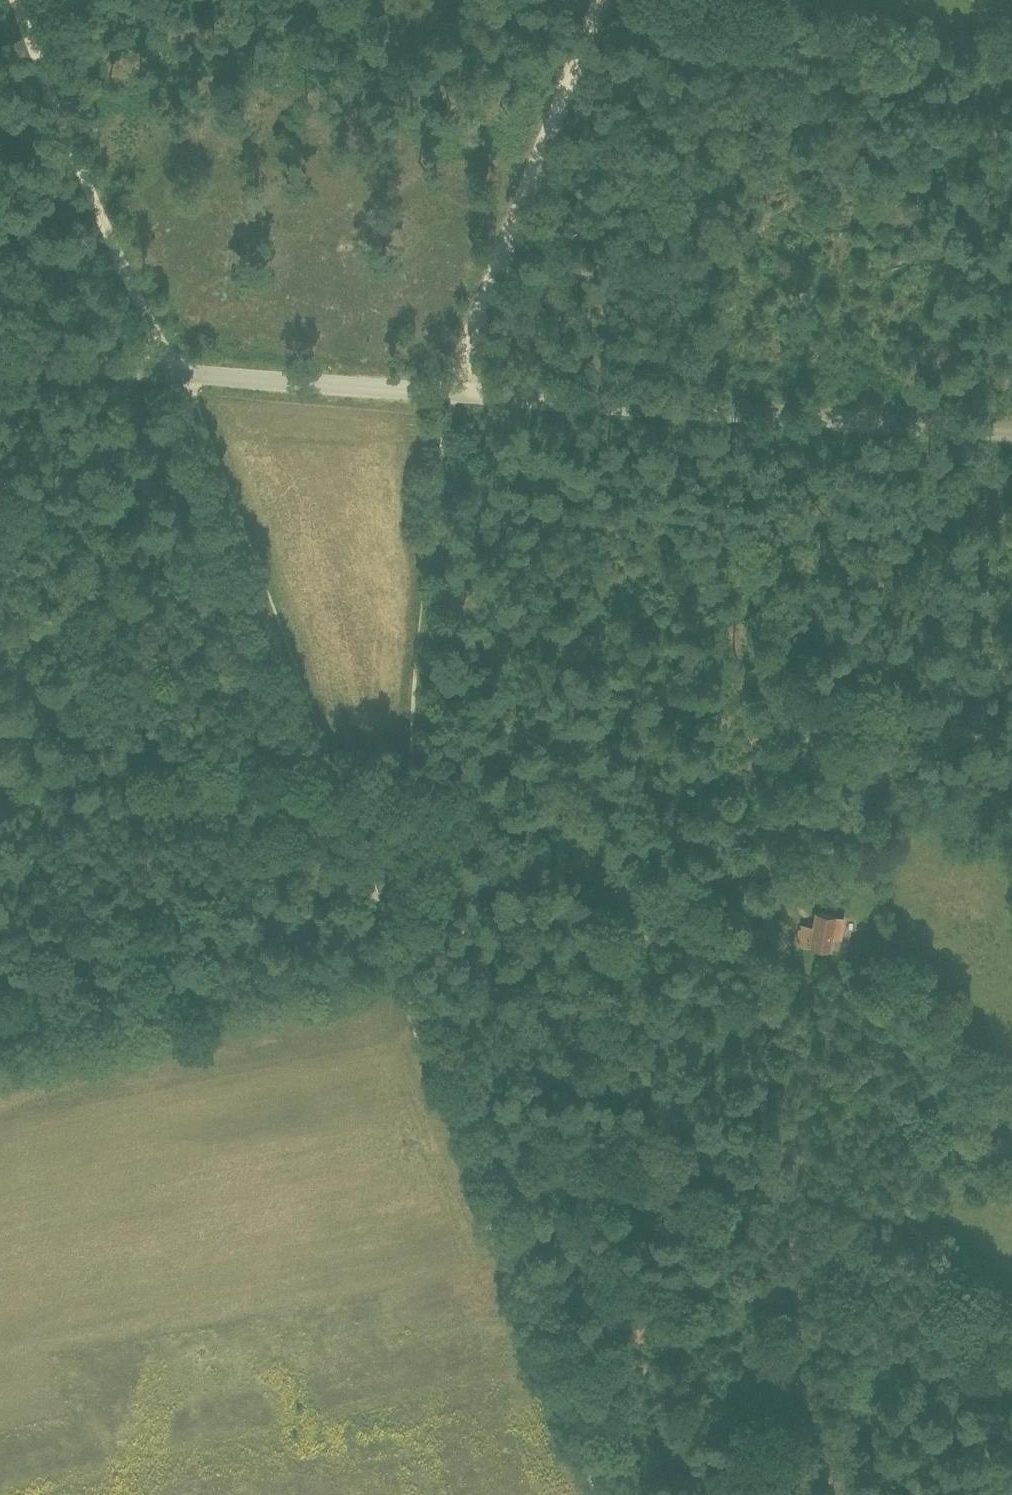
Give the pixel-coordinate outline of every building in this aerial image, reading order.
[(702,9),(741,3),(740,0),(700,0),(702,9)] [(839,937),(842,918),(815,913),(812,927),(801,925),(798,944),(829,949),(831,936),(839,937)]
